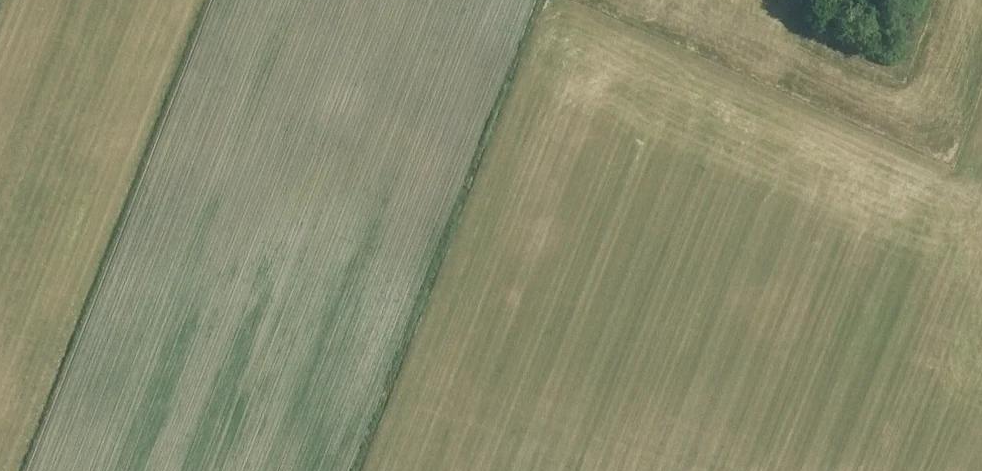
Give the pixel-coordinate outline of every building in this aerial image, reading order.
[(847,103),(844,113),(861,119),(864,109),(847,103)]
